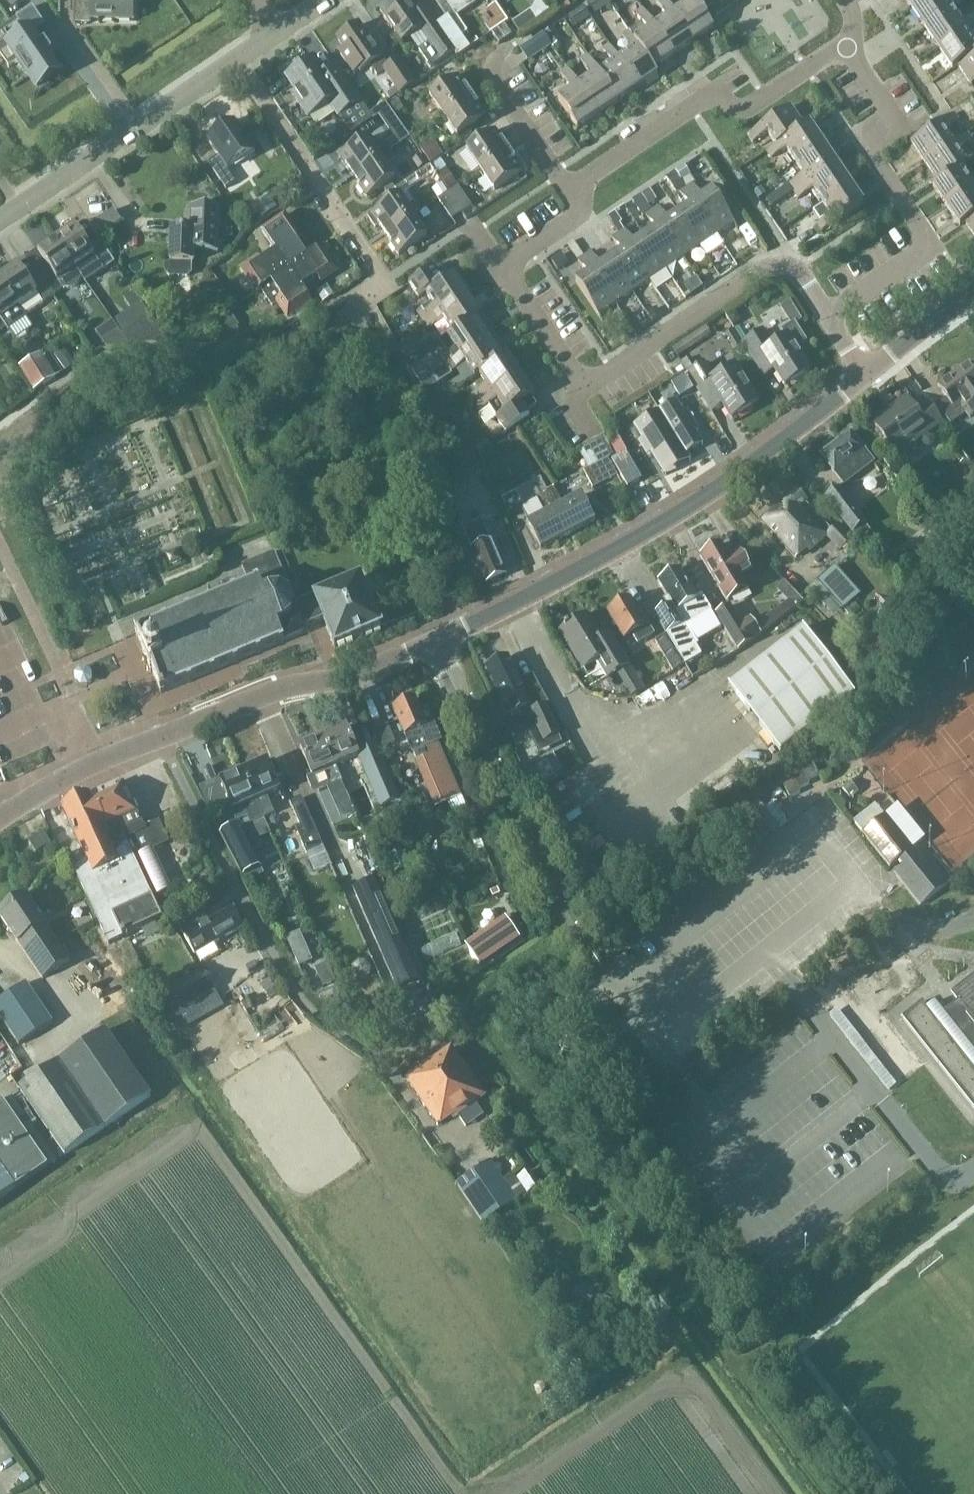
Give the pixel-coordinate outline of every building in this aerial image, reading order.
[(75,24),(91,24),(91,18),(132,19),(133,0),(76,0),(75,24)] [(380,11),(394,32),(385,38),(390,46),(399,40),(400,41),(418,29),(439,61),(453,51),(425,8),(415,15),(405,0),(396,0),(380,11)] [(435,1),(446,17),(453,12),(455,16),(475,2),(473,0),(436,0),(435,1)] [(485,15),(479,18),(484,28),(503,19),(494,0),(489,0),(480,4),(485,15)] [(533,11),(541,22),(552,13),(543,0),(539,0),(533,11)] [(588,3),(593,10),(595,14),(602,9),(610,4),(608,0),(592,0),(588,3)] [(674,13),(666,0),(656,0),(654,1),(666,18),(654,27),(672,54),(692,40),(674,13)] [(713,27),(694,0),(683,0),(686,5),(674,13),(692,40),(713,27)] [(912,8),(924,0),(906,0),(912,8)] [(953,10),(946,0),(924,0),(912,8),(925,28),(953,10)] [(350,6),(331,20),(341,34),(360,20),(350,6)] [(576,11),(567,17),(572,24),(574,28),(583,22),(591,17),(589,13),(584,6),(583,7),(576,11)] [(25,31),(6,44),(18,62),(20,61),(37,86),(61,70),(62,72),(63,71),(36,31),(45,25),(33,7),(16,18),(25,31)] [(672,54),(654,27),(642,9),(635,14),(646,32),(634,40),(652,67),(672,54)] [(973,24),(973,14),(961,22),(953,10),(925,28),(939,49),(973,24)] [(498,43),(511,34),(504,24),(491,33),(498,43)] [(973,52),(973,40),(971,36),(973,34),(973,24),(939,49),(952,69),(958,65),(957,64),(973,52)] [(358,25),(337,39),(345,51),(339,54),(353,74),(359,70),(361,72),(369,66),(375,76),(382,71),(395,89),(386,94),(385,95),(389,100),(414,84),(413,82),(397,60),(387,66),(382,58),(383,57),(376,47),(374,49),(358,25)] [(561,41),(557,34),(552,27),(544,33),(552,45),(553,47),(561,41)] [(652,67),(634,40),(628,32),(621,36),(630,50),(617,59),(636,87),(656,74),(652,67)] [(528,61),(552,45),(544,33),(520,49),(528,61)] [(636,87),(617,59),(608,45),(601,50),(604,55),(592,63),(598,72),(617,100),(636,87)] [(957,64),(958,65),(971,85),(973,83),(973,52),(957,64)] [(598,72),(592,63),(587,55),(579,60),(590,77),(578,86),(597,113),(617,100),(598,72)] [(313,59),(286,77),(300,99),(297,101),(307,117),(329,102),(338,115),(350,134),(372,119),(360,101),(358,102),(341,76),(334,66),(322,74),(313,59)] [(597,113),(578,86),(567,69),(559,74),(570,91),(557,100),(576,128),(597,113)] [(443,117),(472,97),(459,77),(429,97),(443,117)] [(274,99),(279,108),(287,103),(281,94),(274,99)] [(457,138),(486,117),(472,97),(443,117),(457,138)] [(404,109),(398,98),(389,103),(396,114),(404,109)] [(775,145),(803,126),(790,106),(747,134),(752,142),(767,133),(775,145)] [(952,143),(944,130),(957,121),(953,114),(911,142),(924,161),(952,143)] [(225,169),(254,149),(233,119),(204,139),(216,156),(206,163),(224,189),(234,182),(225,169)] [(794,161),(822,143),(808,122),(803,126),(775,145),(766,151),(771,158),(785,148),(794,161)] [(480,172),(509,152),(495,131),(466,151),(480,172)] [(938,182),(959,168),(965,164),(957,151),(971,141),(966,133),(952,143),(924,161),(937,181),(938,182)] [(386,143),(376,150),(367,137),(338,157),(352,178),(391,151),(386,143)] [(419,148),(430,164),(440,157),(429,142),(419,148)] [(793,191),(835,163),(822,143),(794,161),(803,175),(789,185),(793,191)] [(395,179),(386,166),(396,159),(391,151),(352,178),(366,198),(395,179)] [(494,192),(523,172),(509,152),(480,172),(494,192)] [(428,164),(422,155),(413,161),(420,170),(428,164)] [(835,163),(793,191),(798,198),(813,188),(822,202),(849,184),(835,163)] [(745,181),(755,175),(748,165),(739,171),(745,181)] [(684,166),(675,172),(681,181),(691,175),(684,166)] [(973,186),(973,176),(967,180),(959,168),(938,182),(937,181),(932,185),(945,205),(973,186)] [(449,192),(458,186),(447,169),(438,173),(449,192)] [(681,181),(675,172),(666,178),(676,194),(679,192),(685,188),(681,181)] [(716,234),(733,223),(711,190),(701,197),(692,183),(685,188),(716,234)] [(821,232),(863,204),(849,184),(822,202),(830,215),(816,225),(821,232)] [(442,185),(436,189),(440,196),(447,191),(442,185)] [(462,214),(472,207),(458,186),(449,192),(448,193),(462,214)] [(973,214),(973,186),(945,205),(959,225),(964,222),(963,221),(973,214)] [(761,187),(754,192),(758,199),(765,193),(761,187)] [(657,199),(650,188),(641,194),(648,205),(657,199)] [(699,246),(716,234),(685,188),(679,192),(688,205),(677,212),(699,246)] [(452,221),(462,214),(448,193),(438,200),(452,221)] [(641,194),(633,199),(640,210),(648,205),(641,194)] [(371,216),(367,219),(374,229),(378,226),(385,236),(413,217),(420,213),(413,203),(407,208),(399,196),(371,215),(371,216)] [(191,206),(191,229),(171,229),(170,256),(166,260),(166,271),(169,276),(187,277),(192,273),(192,266),(191,263),(194,263),(194,251),(218,252),(219,206),(191,206)] [(699,246),(677,212),(667,219),(658,206),(651,210),(682,257),(699,246)] [(113,210),(89,226),(95,235),(96,237),(121,221),(113,210)] [(665,269),(682,257),(651,210),(645,214),(654,228),(643,236),(665,269)] [(622,221),(616,212),(607,217),(618,233),(624,229),(620,223),(622,221)] [(963,221),(964,222),(973,236),(973,214),(963,221)] [(399,257),(427,238),(413,217),(385,236),(399,257)] [(289,224),(267,239),(288,270),(306,257),(296,242),(300,239),(289,224)] [(96,237),(95,235),(84,241),(74,227),(55,239),(81,276),(85,281),(113,262),(96,237)] [(665,269),(643,236),(633,243),(624,229),(618,233),(648,280),(665,269)] [(631,291),(648,280),(618,233),(612,237),(621,251),(609,258),(631,291)] [(80,280),(81,276),(55,239),(37,252),(47,267),(37,273),(53,296),(63,289),(70,289),(73,288),(76,286),(78,283),(80,280)] [(319,281),(334,270),(319,248),(306,257),(288,270),(301,288),(316,277),(319,281)] [(270,283),(288,270),(275,252),(260,262),(258,259),(242,270),(257,292),(260,290),(270,283)] [(631,291),(609,258),(599,265),(590,252),(584,256),(614,303),(631,291)] [(558,271),(565,266),(557,256),(551,260),(558,271)] [(597,314),(614,303),(584,256),(577,260),(586,274),(575,281),(597,314)] [(0,277),(0,280),(18,307),(24,315),(42,303),(53,296),(37,273),(27,280),(17,266),(0,277)] [(443,280),(437,271),(434,266),(408,284),(418,299),(425,294),(430,302),(416,312),(423,322),(466,293),(452,273),(443,280)] [(310,301),(301,288),(288,270),(270,283),(260,290),(272,307),(278,303),(287,317),(310,301)] [(6,327),(8,330),(26,318),(24,315),(18,307),(0,280),(0,332),(6,327)] [(327,285),(317,293),(323,302),(334,294),(327,285)] [(472,316),(474,318),(480,313),(466,293),(423,322),(428,329),(442,319),(450,331),(472,316)] [(650,296),(639,303),(650,319),(660,311),(650,296)] [(727,317),(732,325),(737,322),(738,316),(735,311),(727,317)] [(242,335),(229,312),(214,320),(224,338),(242,335)] [(121,334),(130,347),(169,343),(149,315),(121,334)] [(487,337),(474,318),(472,316),(450,331),(445,335),(446,336),(439,340),(448,353),(440,359),(439,358),(427,366),(432,374),(487,337)] [(168,317),(159,324),(167,335),(176,329),(168,317)] [(795,349),(805,343),(793,324),(782,332),(785,337),(772,345),(762,330),(743,343),(758,365),(766,359),(784,387),(809,371),(795,349)] [(682,353),(711,335),(706,327),(677,346),(682,353)] [(734,349),(743,344),(733,329),(724,334),(734,349)] [(118,330),(101,341),(107,349),(127,347),(130,347),(121,334),(118,330)] [(406,358),(419,350),(410,337),(397,345),(406,358)] [(501,358),(500,356),(487,337),(432,374),(438,383),(450,375),(449,373),(463,363),(473,377),(478,374),(501,358)] [(75,363),(64,348),(54,355),(65,370),(75,363)] [(473,405),(519,374),(505,353),(500,356),(501,358),(478,374),(486,387),(469,398),(473,405)] [(421,382),(432,375),(419,357),(408,364),(421,382)] [(43,359),(22,372),(33,391),(55,378),(43,359)] [(703,364),(694,370),(687,359),(681,363),(704,400),(715,393),(732,421),(758,404),(734,366),(712,380),(703,364)] [(968,362),(937,384),(946,396),(936,404),(951,424),(966,414),(969,419),(973,415),(973,370),(968,362)] [(519,374),(473,405),(478,412),(489,406),(497,418),(496,419),(505,433),(529,417),(526,413),(536,406),(530,397),(533,395),(519,374)] [(671,385),(679,398),(693,390),(684,376),(671,385)] [(916,440),(942,421),(927,401),(915,410),(905,397),(892,407),(894,410),(874,425),(893,450),(913,435),(916,440)] [(443,399),(431,405),(440,420),(451,413),(443,399)] [(676,402),(655,414),(681,457),(685,454),(702,444),(694,432),(698,429),(687,411),(683,413),(676,402)] [(655,414),(634,427),(642,440),(651,453),(661,469),(681,457),(655,414)] [(873,464),(869,458),(850,433),(822,454),(844,485),(873,464)] [(590,436),(572,446),(584,467),(602,456),(590,436)] [(481,459),(496,453),(490,440),(475,447),(481,459)] [(641,480),(625,452),(611,460),(627,488),(641,480)] [(961,452),(955,455),(960,462),(966,459),(961,452)] [(473,454),(441,466),(450,489),(482,476),(473,454)] [(608,458),(609,458),(608,458),(596,464),(584,470),(592,488),(617,476),(608,458)] [(544,491),(547,490),(540,478),(516,491),(524,506),(522,506),(531,522),(527,524),(541,549),(568,535),(544,491)] [(568,535),(594,520),(581,495),(562,505),(552,487),(547,490),(544,491),(568,535)] [(866,524),(838,488),(826,497),(853,534),(866,524)] [(810,551),(832,530),(806,502),(807,501),(796,489),(761,521),(797,558),(807,548),(810,551)] [(973,518),(973,496),(965,501),(973,518)] [(481,520),(462,528),(486,584),(505,576),(481,520)] [(721,545),(701,556),(724,595),(728,602),(758,584),(742,555),(752,550),(750,545),(740,551),(739,550),(728,556),(721,545)] [(281,572),(276,560),(273,551),(240,565),(245,578),(232,584),(230,580),(218,585),(220,590),(208,595),(211,602),(136,635),(144,655),(142,656),(149,672),(150,671),(160,693),(307,631),(305,626),(313,623),(304,600),(295,604),(281,572)] [(835,566),(817,582),(842,609),(859,594),(835,566)] [(669,605),(655,613),(667,635),(679,655),(684,665),(702,655),(696,645),(698,644),(697,641),(721,627),(702,593),(696,596),(680,568),(658,580),(667,597),(665,598),(669,605)] [(334,647),(381,627),(359,577),(304,600),(313,623),(322,619),(334,647)] [(639,642),(654,634),(643,615),(641,617),(630,599),(608,612),(624,639),(634,633),(639,642)] [(715,614),(738,650),(752,641),(752,640),(760,634),(749,618),(741,623),(730,604),(715,614)] [(609,633),(600,638),(586,615),(560,631),(583,669),(597,660),(608,678),(628,665),(609,633)] [(780,751),(854,694),(803,627),(728,684),(780,751)] [(679,655),(667,635),(656,641),(673,672),(684,665),(679,655)] [(508,657),(486,666),(507,716),(530,706),(508,657)] [(438,743),(441,741),(426,707),(420,710),(415,697),(392,707),(412,754),(423,749),(426,756),(421,758),(436,791),(455,783),(438,743)] [(543,742),(559,734),(546,705),(529,712),(543,742)] [(386,725),(372,732),(377,742),(380,750),(394,744),(386,725)] [(377,742),(356,751),(346,727),(323,738),(335,766),(358,757),(364,771),(374,794),(368,797),(376,815),(403,803),(384,761),(385,761),(380,750),(377,742)] [(342,782),(335,766),(323,738),(300,748),(312,775),(307,778),(314,794),(342,782)] [(792,773),(781,778),(790,798),(801,792),(799,789),(810,783),(808,779),(819,773),(809,755),(799,760),(801,764),(790,769),(792,773)] [(279,791),(274,778),(280,775),(274,761),(267,764),(266,762),(243,772),(264,818),(275,813),(268,796),(279,791)] [(243,772),(221,782),(238,821),(249,816),(252,823),(253,823),(260,838),(271,833),(264,818),(243,772)] [(142,828),(135,813),(121,782),(89,797),(88,795),(61,808),(86,863),(73,869),(107,944),(141,928),(146,938),(159,932),(154,922),(161,919),(152,899),(172,890),(153,850),(169,843),(159,820),(142,828)] [(555,807),(582,796),(577,784),(550,795),(555,807)] [(856,794),(848,784),(841,789),(849,799),(856,794)] [(301,797),(290,802),(300,825),(295,828),(307,854),(323,846),(301,797)] [(865,812),(854,821),(890,867),(899,861),(904,868),(896,874),(903,884),(920,906),(949,882),(932,860),(926,865),(887,814),(885,816),(876,804),(865,812)] [(426,824),(416,825),(418,836),(428,834),(426,824)] [(238,825),(221,834),(243,877),(261,867),(238,825)] [(35,853),(49,845),(43,835),(29,843),(35,853)] [(393,899),(383,877),(354,889),(399,990),(422,980),(388,902),(393,899)] [(496,890),(490,892),(492,898),(498,895),(500,894),(498,889),(496,890)] [(70,960),(27,895),(0,913),(0,917),(42,979),(70,960)] [(194,954),(241,927),(230,908),(207,921),(199,908),(175,922),(194,954)] [(466,945),(480,964),(518,938),(505,918),(466,945)] [(352,964),(350,971),(354,977),(361,979),(368,975),(369,968),(365,962),(358,960),(352,964)] [(327,965),(315,970),(323,988),(335,983),(327,965)] [(185,1016),(219,997),(204,969),(169,988),(185,1016)] [(957,988),(958,1001),(944,1012),(935,1002),(928,1008),(923,1001),(902,1018),(973,1110),(973,975),(957,988)] [(52,1023),(25,983),(0,1000),(0,1017),(19,1045),(52,1023)] [(836,1008),(828,1015),(889,1092),(897,1085),(836,1008)] [(20,1089),(65,1156),(151,1096),(106,1030),(20,1089)] [(450,1046),(406,1077),(437,1122),(450,1113),(451,1115),(456,1113),(474,1100),(483,1094),(450,1046)] [(47,1167),(2,1102),(0,1103),(0,1199),(47,1167)] [(482,1222),(516,1200),(489,1160),(456,1182),(482,1222)] [(529,1172),(517,1180),(526,1194),(539,1186),(529,1172)]
